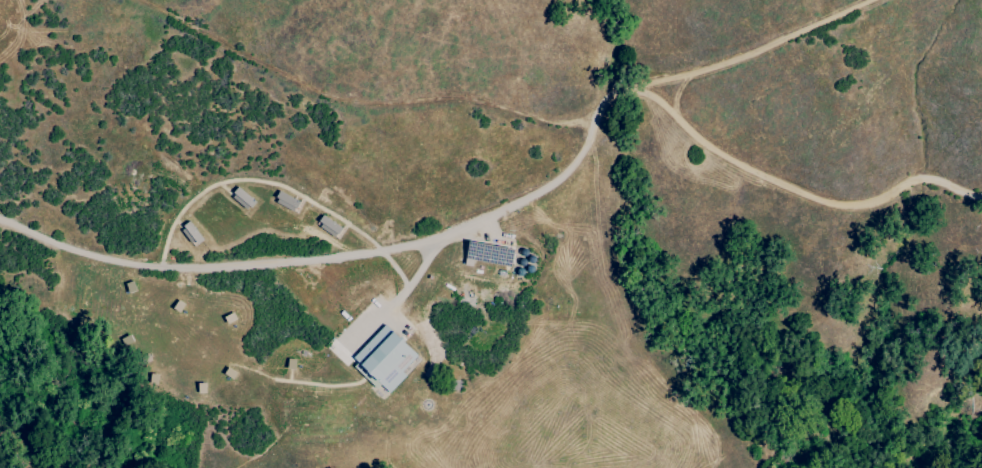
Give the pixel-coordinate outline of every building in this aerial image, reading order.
[(228,198),(244,213),(252,204),(236,189),(228,198)] [(291,214),(296,204),(276,192),(270,202),(291,214)] [(339,230),(320,217),(313,227),(332,240),(339,230)] [(200,242),(187,224),(177,231),(191,249),(200,242)] [(511,250),(464,244),(461,267),(469,268),(470,264),(508,269),(511,250)] [(352,358),(389,394),(421,360),(385,326),(352,358)]
